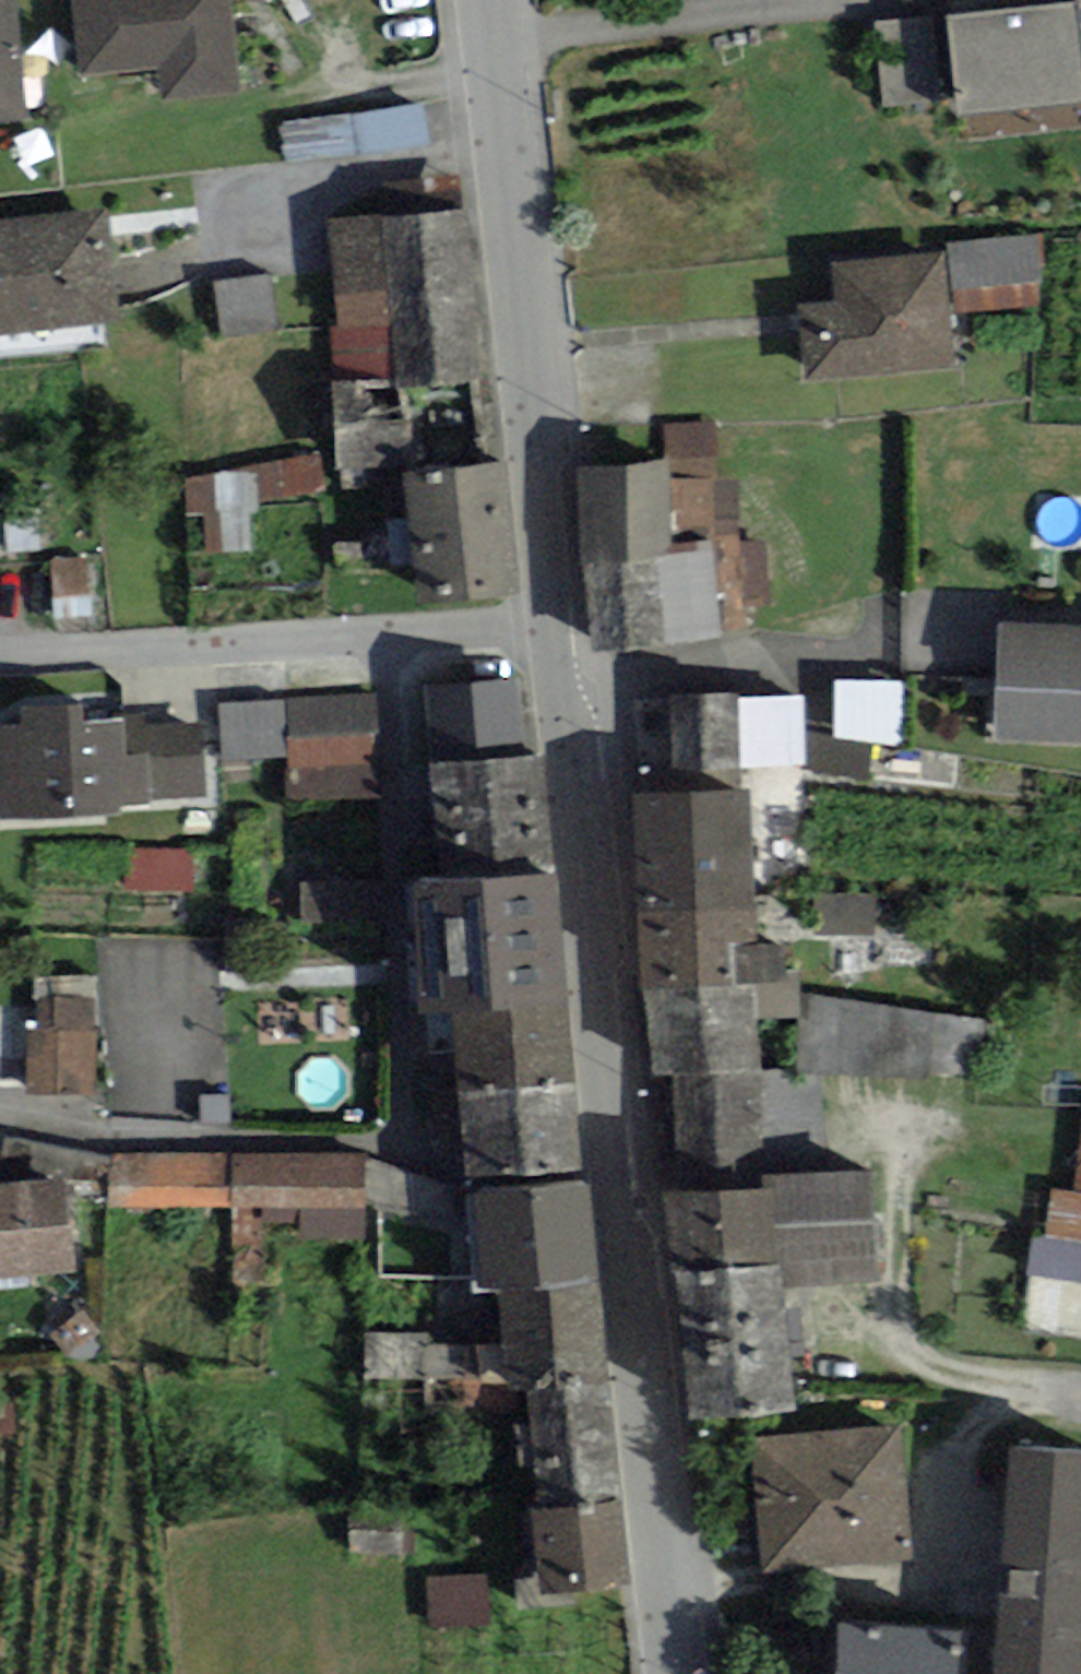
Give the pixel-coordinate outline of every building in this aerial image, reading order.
[(15,0),(0,0),(0,122),(27,120),(15,0)] [(226,0),(70,0),(80,79),(157,70),(160,102),(238,93),(226,0)] [(949,16),(959,115),(1080,104),(1080,88),(1073,4),(949,16)] [(934,14),(876,20),(886,106),(944,99),(934,14)] [(285,162),(433,145),(429,106),(281,123),(285,162)] [(483,310),(469,207),(328,226),(342,329),(483,310)] [(119,321),(107,210),(0,221),(0,333),(119,321)] [(1042,235),(949,242),(956,314),(1036,306),(1042,235)] [(807,383),(956,370),(946,255),(834,265),(838,303),(800,307),(807,383)] [(276,329),(269,276),(210,284),(217,337),(276,329)] [(493,380),(483,310),(342,329),(330,332),(339,397),(493,380)] [(501,462),(493,380),(339,397),(340,490),(405,476),(501,462)] [(715,423),(665,426),(667,462),(669,482),(718,479),(715,423)] [(321,494),(317,457),(183,480),(184,513),(206,514),(206,553),(251,550),(250,509),(321,494)] [(520,594),(501,462),(405,476),(424,608),(520,594)] [(667,462),(578,468),(583,564),(673,557),(672,543),(669,482),(667,462)] [(738,478),(718,479),(669,482),(672,543),(714,540),(719,630),(745,629),(744,606),(771,605),(768,540),(742,541),(738,478)] [(714,540),(672,543),(673,557),(583,564),(590,650),(721,640),(719,630),(714,540)] [(91,620),(90,557),(52,558),(53,620),(91,620)] [(1080,744),(1080,627),(998,625),(995,742),(1080,744)] [(422,688),(430,766),(523,756),(515,678),(422,688)] [(907,684),(835,682),(835,739),(903,745),(907,684)] [(389,795),(381,693),(284,700),(289,757),(292,802),(389,795)] [(643,797),(739,794),(738,768),(735,701),(735,694),(639,697),(643,797)] [(804,698),(735,701),(738,768),(807,765),(804,698)] [(289,757),(284,700),(218,706),(223,763),(289,757)] [(83,721),(82,706),(20,709),(21,725),(0,726),(0,821),(121,814),(120,806),(151,804),(151,799),(146,726),(146,718),(83,721)] [(201,723),(146,726),(151,799),(205,796),(201,723)] [(442,885),(553,873),(541,755),(523,756),(430,766),(442,885)] [(643,797),(634,798),(638,916),(752,911),(746,793),(739,794),(643,797)] [(194,848),(124,849),(125,890),(195,889),(194,848)] [(448,1014),(566,1002),(553,873),(442,885),(409,888),(422,1017),(448,1014)] [(309,921),(391,923),(391,883),(310,881),(309,921)] [(753,946),(752,911),(638,916),(640,987),(787,981),(785,945),(753,946)] [(797,981),(787,981),(640,987),(647,1023),(756,1019),(799,1018),(797,981)] [(982,1017),(806,995),(797,1073),(976,1080),(982,1017)] [(25,1032),(26,1095),(96,1093),(94,997),(34,998),(34,1032),(25,1032)] [(566,1002),(448,1014),(456,1096),(574,1084),(566,1002)] [(758,1073),(756,1019),(647,1023),(653,1074),(673,1075),(758,1073)] [(759,1126),(758,1073),(673,1075),(674,1128),(759,1126)] [(574,1084),(456,1096),(463,1163),(467,1195),(585,1182),(582,1157),(574,1084)] [(760,1176),(759,1126),(674,1128),(675,1194),(761,1188),(760,1176)] [(1073,1192),(1055,1190),(1048,1236),(1080,1241),(1080,1132),(1073,1192)] [(5,1138),(0,1174),(0,1184),(65,1177),(67,1193),(101,1197),(110,1160),(5,1138)] [(233,1209),(233,1153),(110,1152),(110,1160),(109,1208),(233,1209)] [(365,1154),(233,1153),(233,1209),(233,1237),(364,1238),(365,1154)] [(675,1194),(667,1195),(673,1274),(781,1266),(783,1287),(877,1280),(868,1168),(760,1176),(761,1188),(675,1194)] [(75,1273),(67,1193),(65,1177),(0,1184),(0,1281),(75,1273)] [(497,1295),(598,1284),(585,1182),(467,1195),(476,1297),(497,1295)] [(1048,1236),(1035,1234),(1021,1326),(1080,1335),(1080,1241),(1048,1236)] [(783,1287),(781,1266),(673,1274),(684,1421),(793,1413),(783,1287)] [(529,1393),(609,1384),(598,1284),(497,1295),(503,1348),(507,1381),(508,1395),(529,1393)] [(427,1331),(365,1333),(366,1377),(428,1375),(427,1346),(427,1331)] [(503,1348),(427,1346),(428,1375),(428,1382),(507,1381),(503,1348)] [(542,1509),(618,1500),(609,1384),(529,1393),(542,1509)] [(901,1424),(748,1438),(760,1573),(912,1560),(901,1424)] [(1010,1446),(996,1673),(1080,1673),(1080,1450),(1010,1446)] [(529,1512),(541,1596),(629,1583),(618,1500),(542,1509),(529,1512)] [(348,1508),(351,1561),(415,1557),(412,1505),(348,1508)] [(488,1575),(429,1576),(430,1629),(488,1628),(488,1575)] [(840,1624),(836,1673),(962,1673),(966,1634),(840,1624)]
